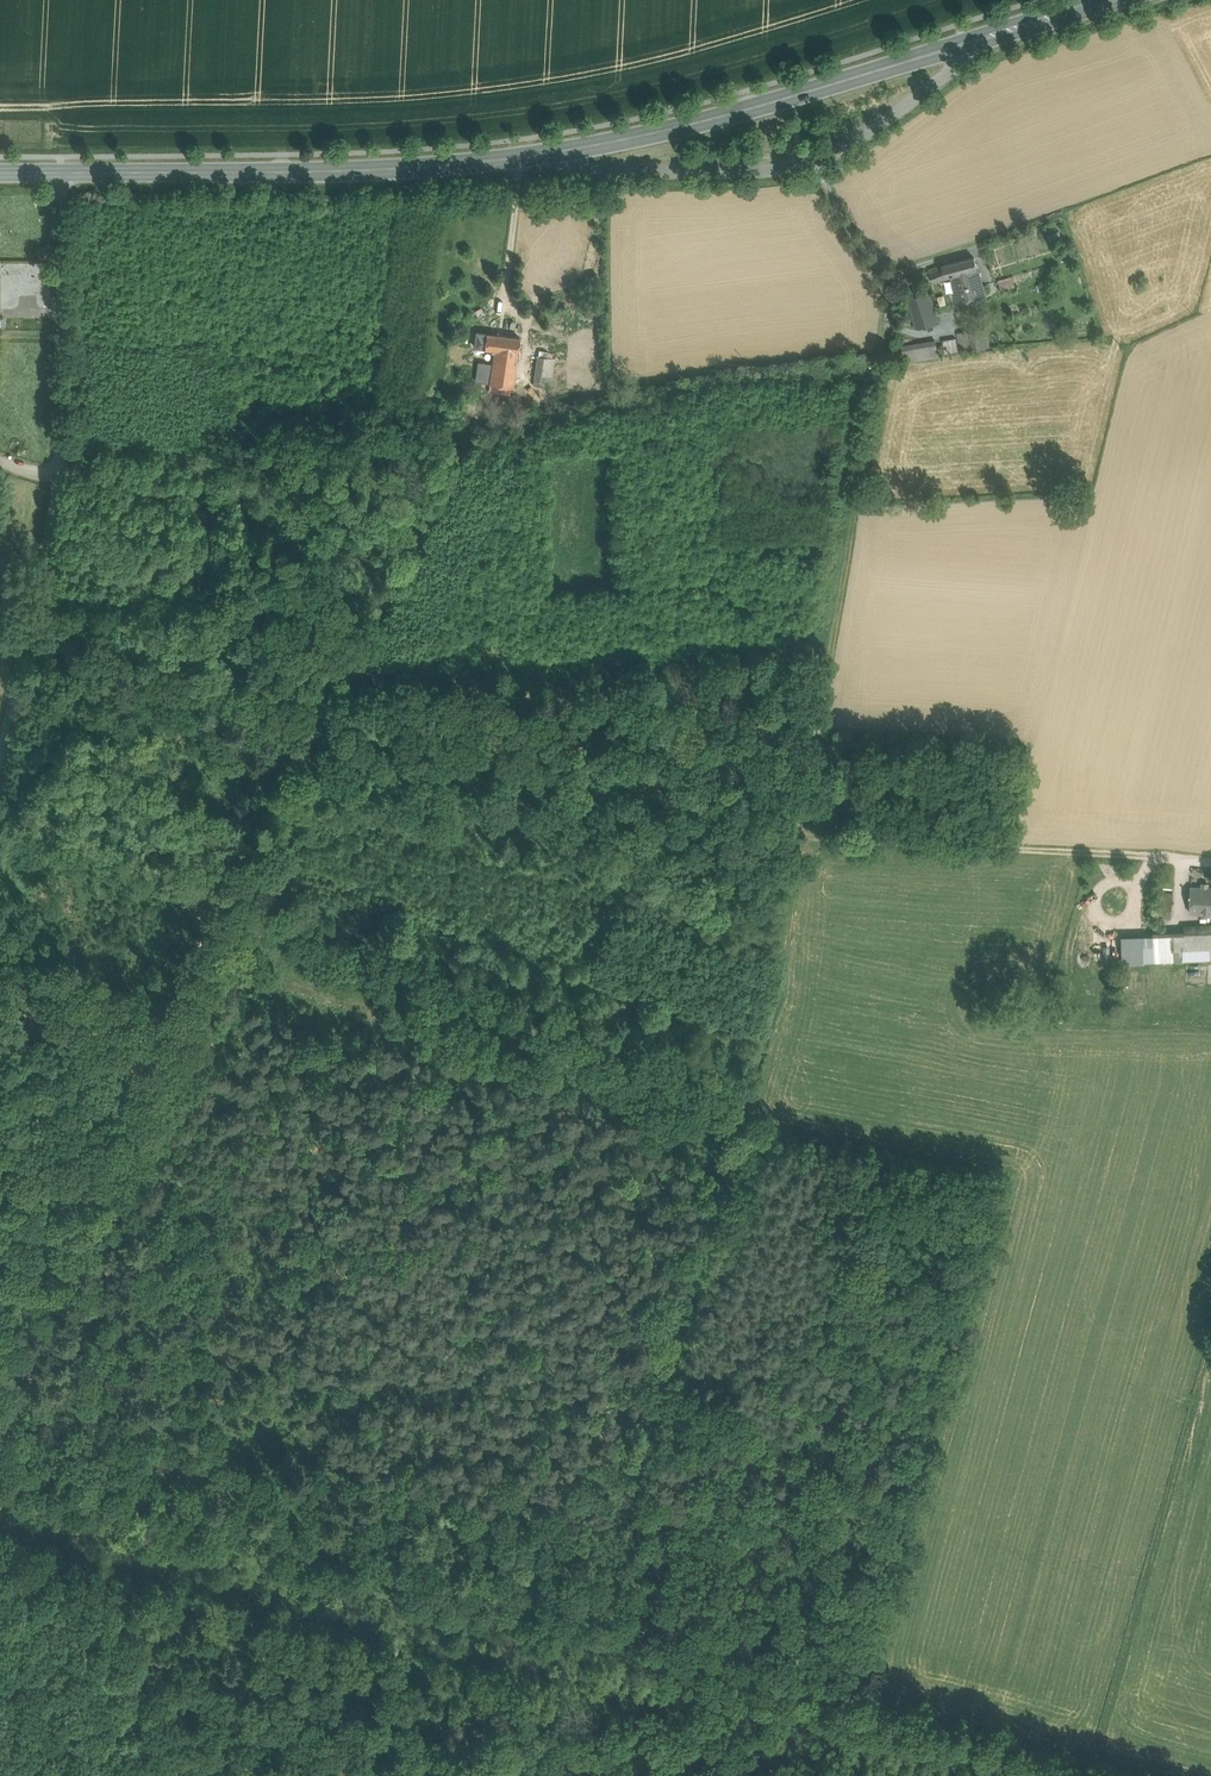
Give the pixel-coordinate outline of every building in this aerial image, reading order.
[(1032,223),(1026,225),(1030,237),(1036,235),(1032,223)] [(974,258),(942,266),(942,267),(929,272),(933,283),(947,277),(947,275),(951,274),(959,303),(985,296),(981,282),(981,283),(974,258)] [(999,289),(1014,285),(1012,275),(997,279),(999,289)] [(929,291),(907,298),(916,328),(938,321),(929,291)] [(985,329),(959,332),(962,350),(987,347),(985,329)] [(520,338),(487,333),(477,332),(475,346),(492,349),(492,352),(494,352),(492,367),(500,368),(500,372),(515,374),(520,338)] [(956,338),(943,340),(945,353),(958,351),(956,338)] [(936,341),(924,343),(927,358),(938,356),(936,341)] [(924,343),(902,347),(905,361),(927,358),(924,343)] [(555,352),(538,349),(533,380),(551,383),(555,352)] [(515,374),(500,372),(500,368),(492,367),(490,383),(513,386),(515,374)] [(1191,887),(1191,902),(1210,903),(1210,887),(1191,887)] [(1191,902),(1191,912),(1210,912),(1210,903),(1191,902)] [(1124,936),(1126,965),(1210,960),(1210,948),(1210,931),(1124,936)]
